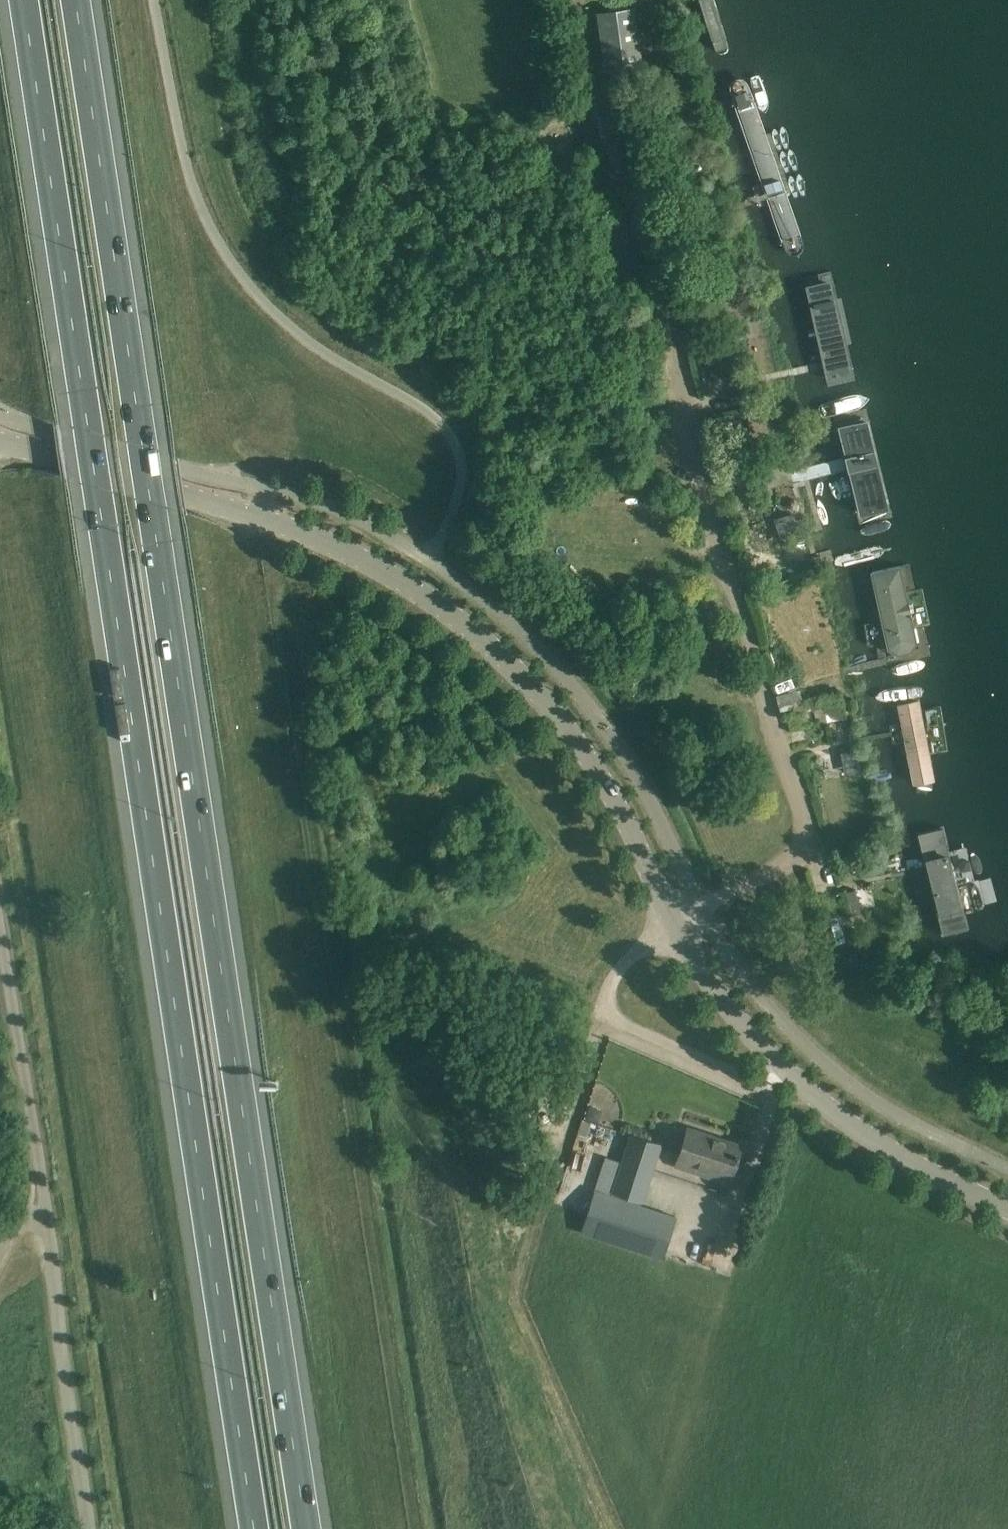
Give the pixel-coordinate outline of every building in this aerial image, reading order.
[(716,62),(734,57),(719,0),(700,0),(716,62)] [(628,8),(597,12),(606,71),(628,69),(629,68),(642,67),(640,51),(634,7),(628,8)] [(729,85),(785,260),(808,253),(751,77),(729,85)] [(830,269),(795,276),(821,396),(856,388),(830,269)] [(849,543),(896,531),(864,405),(817,417),(849,543)] [(775,518),(783,538),(801,531),(793,511),(775,518)] [(859,557),(890,687),(919,680),(888,550),(859,557)] [(805,687),(779,693),(784,715),(810,709),(805,687)] [(822,695),(827,721),(849,717),(844,690),(822,695)] [(922,699),(891,705),(909,800),(940,794),(922,699)] [(953,850),(914,859),(925,905),(964,896),(953,850)] [(731,1178),(735,1164),(741,1145),(688,1128),(682,1147),(675,1166),(695,1172),(696,1167),(731,1178)] [(593,1188),(579,1231),(661,1258),(668,1236),(632,1224),(639,1201),(643,1202),(661,1144),(631,1134),(627,1133),(618,1163),(609,1191),(611,1191),(610,1193),(593,1188)]
